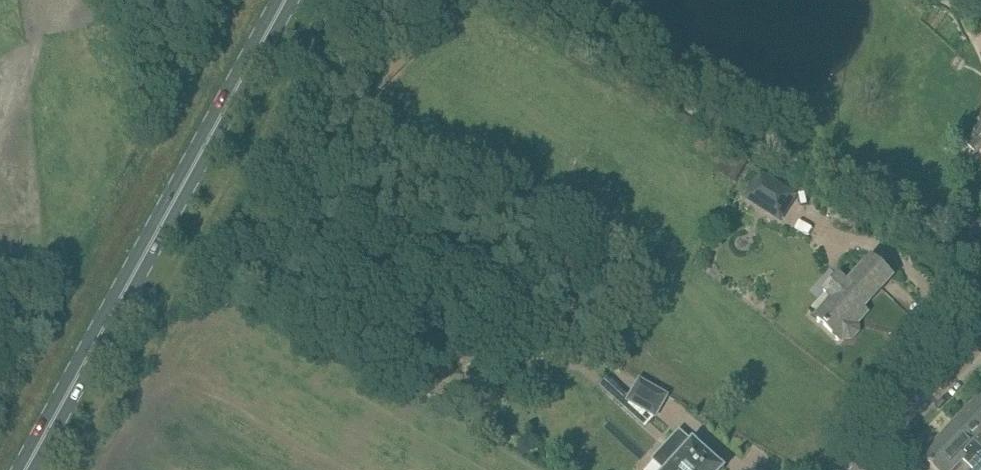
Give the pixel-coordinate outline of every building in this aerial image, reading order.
[(781,222),(798,196),(762,173),(745,199),(781,222)] [(817,320),(840,341),(843,338),(845,341),(852,340),(858,333),(858,327),(856,324),(858,322),(852,317),(879,288),(881,290),(892,278),(873,260),(850,285),(840,277),(825,294),(834,302),(817,320)] [(667,396),(638,380),(626,400),(655,417),(667,396)] [(955,422),(973,439),(975,438),(980,431),(980,395),(955,422)] [(975,438),(973,439),(955,422),(923,456),(938,469),(953,469),(964,459),(975,469),(980,469),(980,444),(975,438)] [(653,462),(663,469),(725,469),(694,442),(692,444),(680,433),(653,462)]
